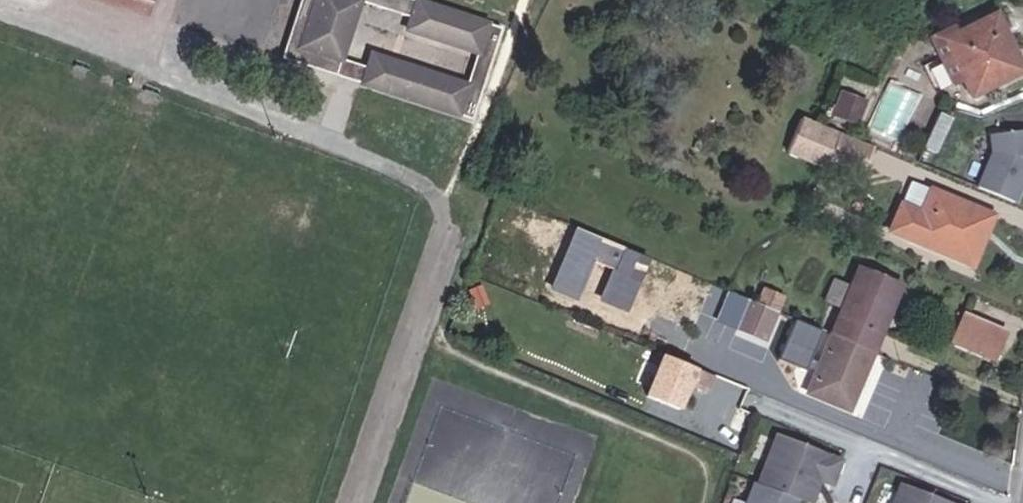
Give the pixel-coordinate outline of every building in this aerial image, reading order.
[(148,19),(154,0),(86,0),(148,19)] [(297,51),(343,66),(364,0),(314,0),(297,51)] [(391,9),(406,14),(410,0),(394,0),(391,9)] [(431,0),(415,0),(405,29),(484,54),(493,21),(431,0)] [(1022,81),(1022,76),(1011,53),(1019,49),(1006,21),(959,43),(954,35),(929,48),(951,93),(961,89),(970,106),(1022,81)] [(475,84),(371,49),(361,84),(462,121),(475,84)] [(820,117),(840,125),(849,104),(828,96),(820,117)] [(817,169),(820,162),(830,139),(784,120),(772,150),(817,169)] [(820,162),(845,172),(854,149),(830,139),(820,162)] [(1022,185),(1022,139),(989,144),(991,161),(977,195),(1012,210),(1022,185)] [(898,209),(918,218),(927,196),(907,186),(898,209)] [(981,243),(967,237),(975,216),(927,196),(918,218),(898,209),(887,235),(970,270),(981,243)] [(967,237),(981,243),(990,222),(975,216),(967,237)] [(824,339),(864,355),(891,286),(851,270),(824,339)] [(812,300),(825,305),(835,278),(823,273),(812,300)] [(697,322),(755,345),(767,316),(750,308),(709,292),(697,322)] [(750,308),(767,316),(774,300),(756,293),(750,308)] [(996,369),(1007,341),(996,336),(992,346),(976,339),(979,330),(965,324),(955,352),(996,369)] [(992,346),(996,336),(979,330),(976,339),(992,346)] [(797,397),(840,414),(864,355),(824,339),(821,337),(797,397)] [(807,367),(812,354),(785,343),(779,356),(807,367)] [(702,385),(652,365),(634,406),(667,419),(677,394),(695,401),(702,385)] [(802,482),(804,476),(819,482),(825,467),(757,442),(740,490),(753,495),(776,502),(798,502),(804,487),(802,482)] [(819,482),(804,476),(802,482),(804,487),(816,491),(819,482)] [(895,502),(923,502),(898,494),(895,502)] [(753,495),(750,502),(776,502),(753,495)]
